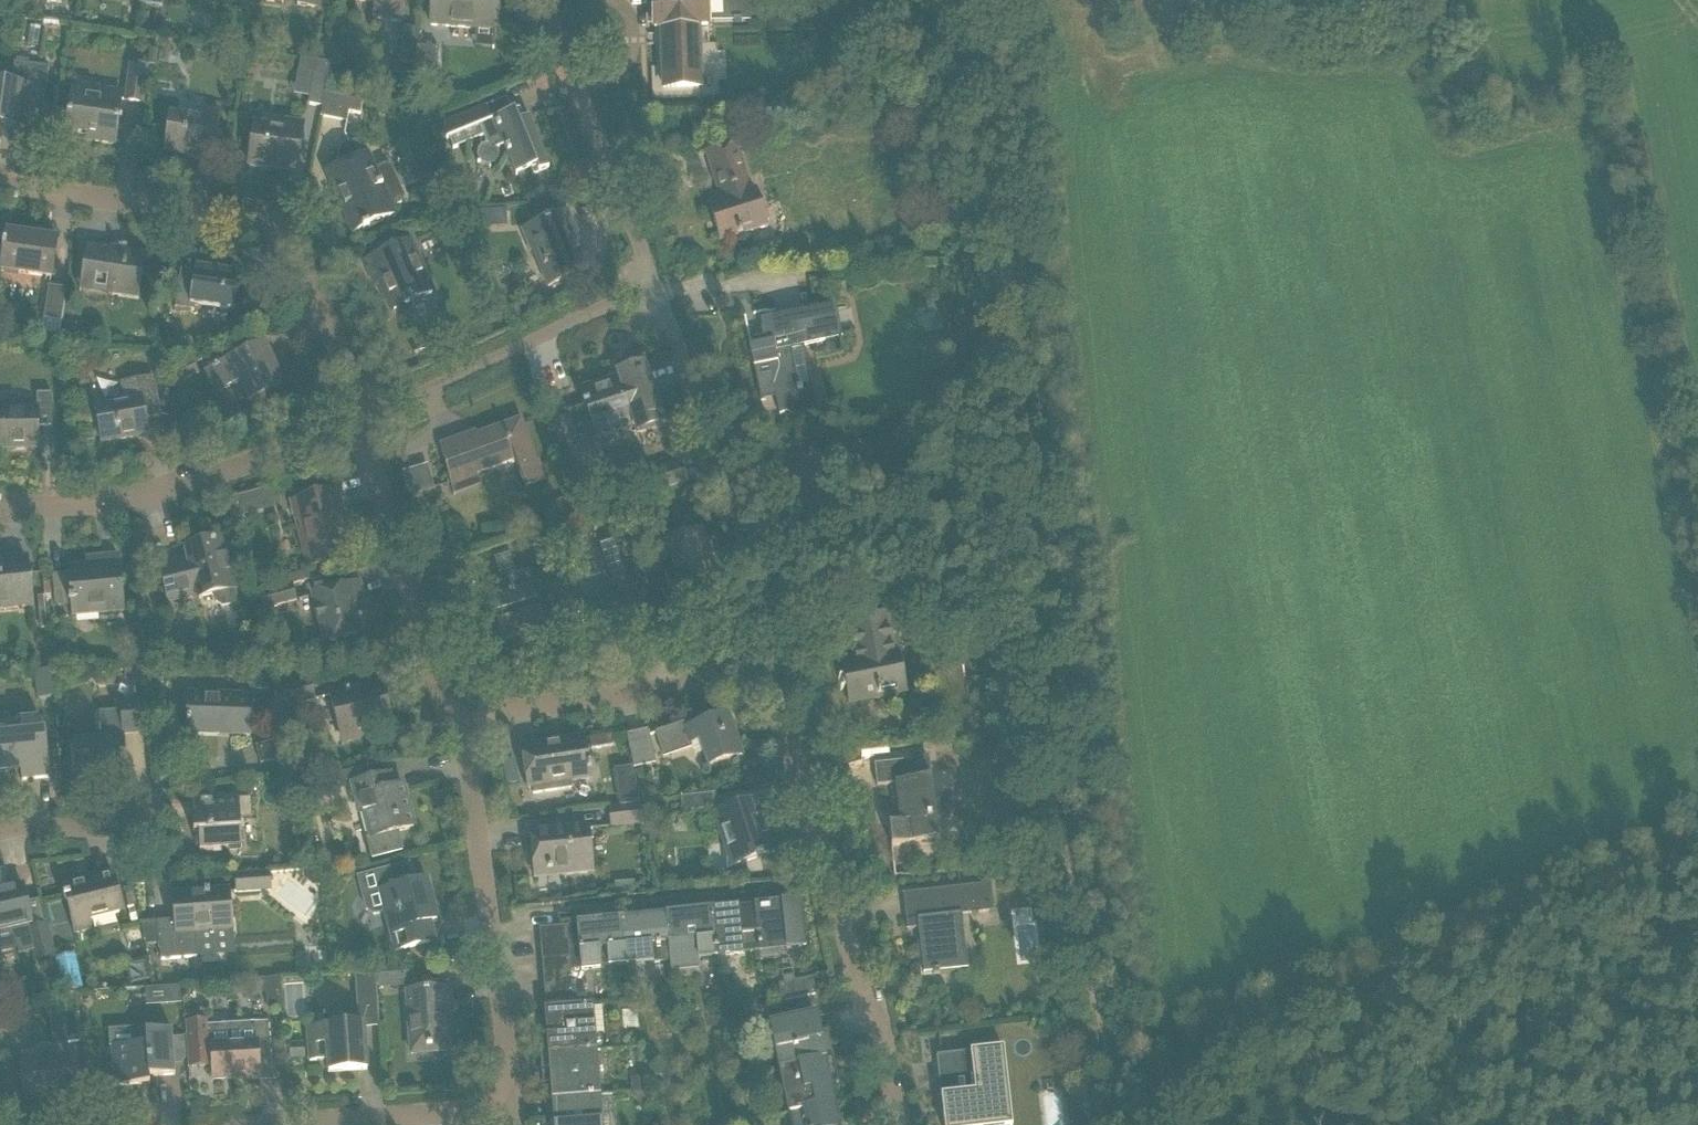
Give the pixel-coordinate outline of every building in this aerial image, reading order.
[(353,0),(373,3),(370,18),(402,23),(405,0),(354,0),(353,0)] [(431,25),(477,28),(478,22),(496,24),(497,0),(433,0),(431,25)] [(654,28),(661,28),(663,87),(701,86),(698,26),(707,26),(706,0),(653,0),(654,28)] [(414,64),(416,47),(417,29),(403,26),(397,62),(414,64)] [(414,64),(412,85),(434,86),(437,49),(416,47),(414,64)] [(148,63),(156,64),(158,50),(150,49),(148,63)] [(309,104),(324,107),(326,94),(332,64),(305,59),(303,72),(314,74),(309,104)] [(0,85),(0,121),(24,125),(28,90),(45,92),(48,67),(14,62),(11,87),(0,85)] [(126,101),(142,104),(147,67),(131,65),(126,101)] [(114,144),(121,98),(72,91),(66,130),(96,135),(95,141),(114,144)] [(346,121),(348,112),(361,114),(363,101),(326,94),(324,107),(322,116),(346,121)] [(487,106),(443,124),(447,139),(480,126),(484,136),(480,137),(481,138),(485,137),(488,144),(483,146),(480,150),(478,156),(480,160),(478,161),(478,163),(481,162),(489,165),(490,168),(491,168),(490,165),(495,163),(498,159),(498,153),(496,149),(504,146),(516,175),(530,169),(533,174),(549,167),(528,116),(518,120),(514,110),(491,120),(486,107),(488,107),(487,106)] [(213,160),(220,113),(204,111),(203,118),(168,113),(163,150),(187,153),(187,156),(213,160)] [(297,168),(303,122),(287,120),(286,129),(254,125),(248,165),(270,168),(271,164),(297,168)] [(340,148),(338,166),(325,172),(352,232),(362,228),(363,230),(369,227),(368,225),(394,214),(391,207),(401,203),(404,197),(390,167),(385,165),(375,169),(368,153),(364,155),(357,140),(340,148)] [(709,205),(720,241),(767,226),(755,190),(752,192),(736,143),(706,152),(721,201),(709,205)] [(562,187),(548,188),(549,200),(562,200),(562,187)] [(567,212),(522,230),(530,250),(536,248),(551,285),(591,269),(567,212)] [(458,218),(442,225),(449,241),(465,234),(458,218)] [(1,270),(51,277),(57,240),(7,233),(5,243),(3,242),(2,250),(4,250),(1,270)] [(410,302),(411,306),(414,305),(413,301),(432,293),(410,242),(365,261),(375,284),(382,282),(394,309),(410,302)] [(86,244),(81,281),(113,286),(111,294),(139,298),(145,253),(86,244)] [(230,289),(232,270),(207,267),(207,273),(180,269),(175,307),(193,310),(194,305),(233,311),(236,290),(230,289)] [(61,321),(66,288),(48,285),(44,318),(61,321)] [(801,392),(792,349),(843,338),(836,304),(760,320),(765,342),(749,345),(754,367),(769,364),(779,415),(784,414),(785,419),(817,412),(813,390),(801,392)] [(268,393),(282,385),(264,345),(206,372),(216,392),(241,381),(254,410),(272,402),(268,393)] [(179,382),(199,373),(193,359),(173,368),(179,382)] [(583,408),(566,413),(574,435),(574,442),(575,445),(580,447),(584,447),(589,445),(592,443),(594,434),(593,434),(596,433),(634,421),(635,426),(637,432),(662,424),(644,365),(618,373),(620,379),(582,391),(586,403),(582,404),(583,408)] [(119,385),(123,406),(96,410),(102,442),(125,438),(125,435),(147,432),(144,417),(159,415),(153,379),(119,385)] [(0,409),(0,447),(15,447),(15,445),(38,445),(38,430),(53,430),(52,393),(38,393),(38,409),(0,409)] [(439,445),(450,483),(515,459),(525,486),(543,479),(521,419),(465,439),(464,436),(439,445)] [(411,493),(434,487),(427,463),(404,470),(411,493)] [(651,494),(686,483),(680,463),(644,474),(651,494)] [(686,483),(651,494),(655,508),(691,497),(686,483)] [(239,495),(243,514),(274,508),(270,489),(239,495)] [(353,556),(336,491),(292,503),(309,567),(353,556)] [(568,497),(550,503),(555,520),(574,513),(568,497)] [(625,580),(641,575),(628,534),(612,539),(625,580)] [(193,546),(186,548),(190,562),(177,566),(176,562),(160,567),(168,600),(198,593),(200,598),(213,594),(215,602),(223,606),(232,604),(236,597),(232,580),(234,579),(234,574),(233,570),(230,566),(228,566),(221,539),(211,542),(211,540),(206,539),(197,541),(193,544),(193,546)] [(123,610),(118,555),(98,557),(99,565),(68,568),(71,599),(68,599),(68,603),(71,602),(73,615),(123,610)] [(26,557),(10,559),(11,562),(0,563),(0,608),(31,605),(26,557)] [(291,585),(314,579),(312,569),(289,575),(291,585)] [(482,616),(479,620),(480,625),(482,629),(487,631),(492,631),(498,629),(502,641),(545,628),(542,618),(547,616),(540,594),(535,596),(532,587),(537,585),(532,569),(516,574),(514,569),(498,574),(500,579),(496,580),(500,595),(489,599),(493,610),(486,613),(482,616)] [(364,601),(359,581),(312,594),(325,643),(359,634),(352,605),(364,601)] [(292,585),(260,593),(264,607),(296,599),(292,585)] [(894,654),(886,616),(849,623),(857,662),(843,665),(851,701),(905,690),(897,653),(894,654)] [(125,670),(142,671),(141,661),(125,660),(125,670)] [(50,669),(35,671),(37,699),(53,697),(50,669)] [(254,676),(254,690),(268,690),(269,676),(254,676)] [(310,680),(274,690),(278,705),(314,696),(310,680)] [(349,689),(329,694),(340,736),(370,728),(371,732),(379,730),(379,732),(384,730),(384,729),(392,726),(381,685),(350,693),(349,689)] [(219,732),(251,733),(252,696),(188,694),(186,732),(219,733),(219,732)] [(132,703),(119,704),(120,711),(121,734),(123,734),(148,732),(147,710),(146,702),(145,702),(132,703)] [(101,740),(75,741),(77,779),(125,776),(123,734),(121,734),(120,711),(99,712),(101,740)] [(728,715),(685,729),(683,723),(656,732),(662,752),(699,740),(708,766),(740,756),(732,733),(734,732),(728,715)] [(0,736),(0,772),(20,770),(22,781),(50,778),(45,731),(39,732),(38,719),(20,721),(21,734),(0,736)] [(627,736),(634,768),(652,764),(649,752),(652,751),(648,731),(627,736)] [(612,735),(589,738),(591,749),(613,745),(612,735)] [(256,746),(261,763),(290,756),(286,738),(256,746)] [(571,787),(570,781),(590,778),(584,739),(554,744),(553,742),(522,746),(528,787),(533,786),(534,792),(571,787)] [(889,824),(891,846),(939,841),(930,757),(874,764),(877,786),(895,784),(900,823),(889,824)] [(342,781),(370,774),(368,766),(340,773),(342,781)] [(387,790),(384,776),(352,784),(360,814),(363,814),(369,839),(366,840),(371,859),(403,850),(398,831),(413,827),(403,786),(387,790)] [(636,783),(620,794),(622,806),(640,804),(636,783)] [(680,797),(682,813),(717,809),(715,793),(680,797)] [(252,818),(250,798),(200,801),(201,815),(192,815),(193,834),(199,833),(200,850),(242,847),(240,818),(252,818)] [(755,802),(716,815),(725,844),(728,875),(747,873),(746,861),(757,857),(758,858),(763,857),(762,855),(774,851),(767,828),(764,829),(755,802)] [(610,808),(612,826),(644,822),(642,804),(610,808)] [(530,833),(535,877),(592,872),(588,828),(530,833)] [(409,864),(357,877),(366,909),(374,914),(389,910),(389,911),(396,910),(399,918),(392,920),(388,925),(395,951),(429,942),(425,923),(437,920),(426,879),(414,882),(409,864)] [(1017,881),(1032,879),(1030,866),(1015,868),(1017,881)] [(270,889),(269,871),(235,874),(236,891),(270,889)] [(89,920),(122,911),(112,872),(63,885),(66,895),(63,895),(64,900),(67,899),(75,933),(91,929),(89,920)] [(634,881),(614,882),(615,893),(635,891),(634,881)] [(961,913),(994,910),(991,883),(903,893),(907,929),(918,928),(923,973),(968,968),(961,913)] [(0,891),(0,938),(14,934),(17,949),(18,954),(34,950),(28,928),(31,928),(30,922),(25,902),(27,901),(23,886),(0,891)] [(173,895),(175,920),(157,922),(158,944),(162,959),(202,956),(200,930),(213,929),(212,923),(230,921),(228,891),(173,895)] [(801,901),(755,906),(761,960),(779,958),(778,950),(806,947),(801,901)] [(761,960),(755,906),(710,910),(715,956),(759,952),(760,960),(761,960)] [(666,915),(670,961),(672,971),(699,968),(698,958),(715,956),(710,910),(666,915)] [(666,915),(622,919),(626,965),(670,961),(666,915)] [(626,965),(622,919),(576,924),(577,925),(567,926),(568,941),(570,955),(571,969),(571,971),(626,965)] [(31,928),(28,928),(34,950),(37,961),(53,957),(45,924),(31,928)] [(568,941),(567,926),(539,928),(540,943),(568,941)] [(568,941),(540,943),(542,958),(570,955),(568,941)] [(450,962),(463,961),(463,948),(450,949),(450,962)] [(570,955),(542,958),(543,972),(571,969),(570,955)] [(572,985),(571,971),(571,969),(543,972),(544,987),(572,985)] [(414,971),(376,974),(377,988),(415,985),(414,971)] [(329,1072),(366,1069),(364,1027),(379,1026),(375,972),(356,973),(359,1016),(342,1017),(343,1027),(313,1029),(315,1061),(328,1060),(329,1072)] [(812,979),(795,982),(794,975),(782,977),(783,984),(779,984),(782,1001),(815,995),(812,979)] [(78,977),(62,981),(65,992),(81,988),(78,977)] [(278,977),(252,979),(253,993),(266,992),(267,1007),(280,1006),(278,977)] [(572,985),(544,987),(545,1003),(573,1000),(572,985)] [(411,1054),(449,1051),(447,1022),(445,1022),(443,1005),(449,1005),(448,989),(407,992),(411,1054)] [(626,1002),(617,1003),(618,1017),(627,1016),(626,1002)] [(546,1008),(549,1052),(549,1053),(595,1049),(591,1004),(546,1008)] [(64,1044),(68,1043),(81,1042),(78,1011),(61,1013),(64,1044)] [(780,1068),(832,1057),(828,1039),(819,1041),(814,1014),(770,1024),(780,1068)] [(237,1075),(259,1074),(258,1059),(271,1058),(268,1019),(205,1023),(205,1019),(185,1021),(188,1065),(208,1064),(208,1062),(212,1061),(213,1079),(237,1077),(237,1075)] [(148,1028),(109,1030),(113,1086),(150,1083),(149,1076),(175,1074),(174,1063),(183,1063),(182,1059),(187,1059),(185,1037),(172,1038),(172,1030),(148,1032),(148,1028)] [(304,1042),(289,1043),(289,1059),(305,1058),(304,1042)] [(49,1045),(50,1058),(19,1062),(23,1100),(74,1093),(68,1043),(64,1044),(49,1045)] [(541,1054),(542,1054),(543,1068),(550,1068),(553,1099),(598,1095),(595,1049),(549,1053),(549,1052),(541,1053),(541,1054)] [(942,1077),(945,1106),(949,1105),(950,1112),(944,1112),(945,1124),(1011,1124),(1011,1120),(1008,1120),(1005,1098),(1008,1098),(1007,1092),(1003,1093),(1002,1077),(1006,1077),(1002,1049),(936,1056),(939,1077),(942,1077)] [(832,1057),(780,1068),(789,1111),(832,1102),(827,1077),(835,1075),(832,1057)] [(643,1077),(631,1078),(632,1092),(644,1091),(643,1077)] [(553,1099),(555,1124),(601,1124),(598,1095),(553,1099)] [(789,1111),(792,1124),(837,1124),(832,1102),(789,1111)]
